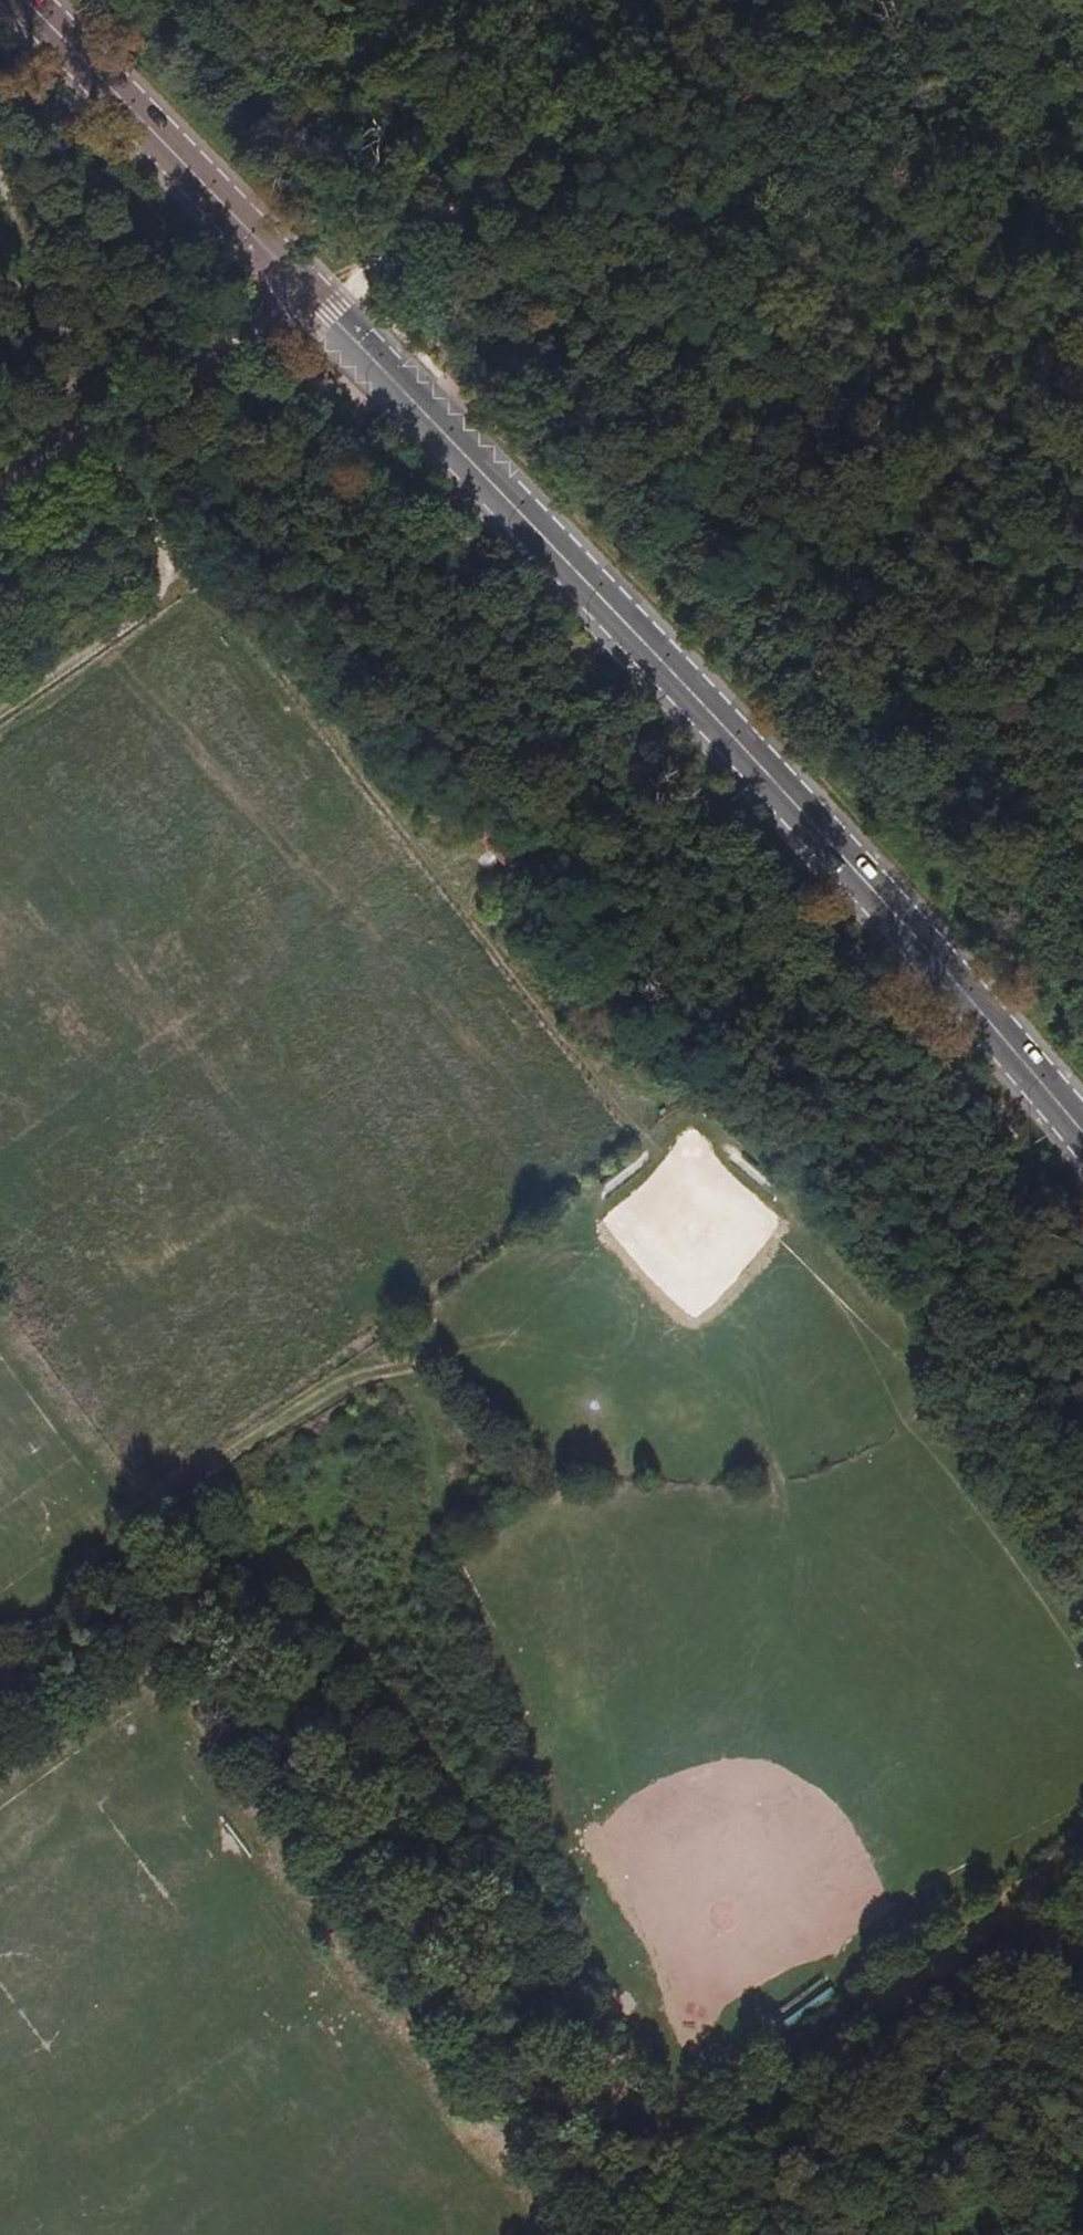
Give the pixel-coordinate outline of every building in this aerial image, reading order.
[(473,837),(506,871),(534,842),(504,811),(473,837)]
